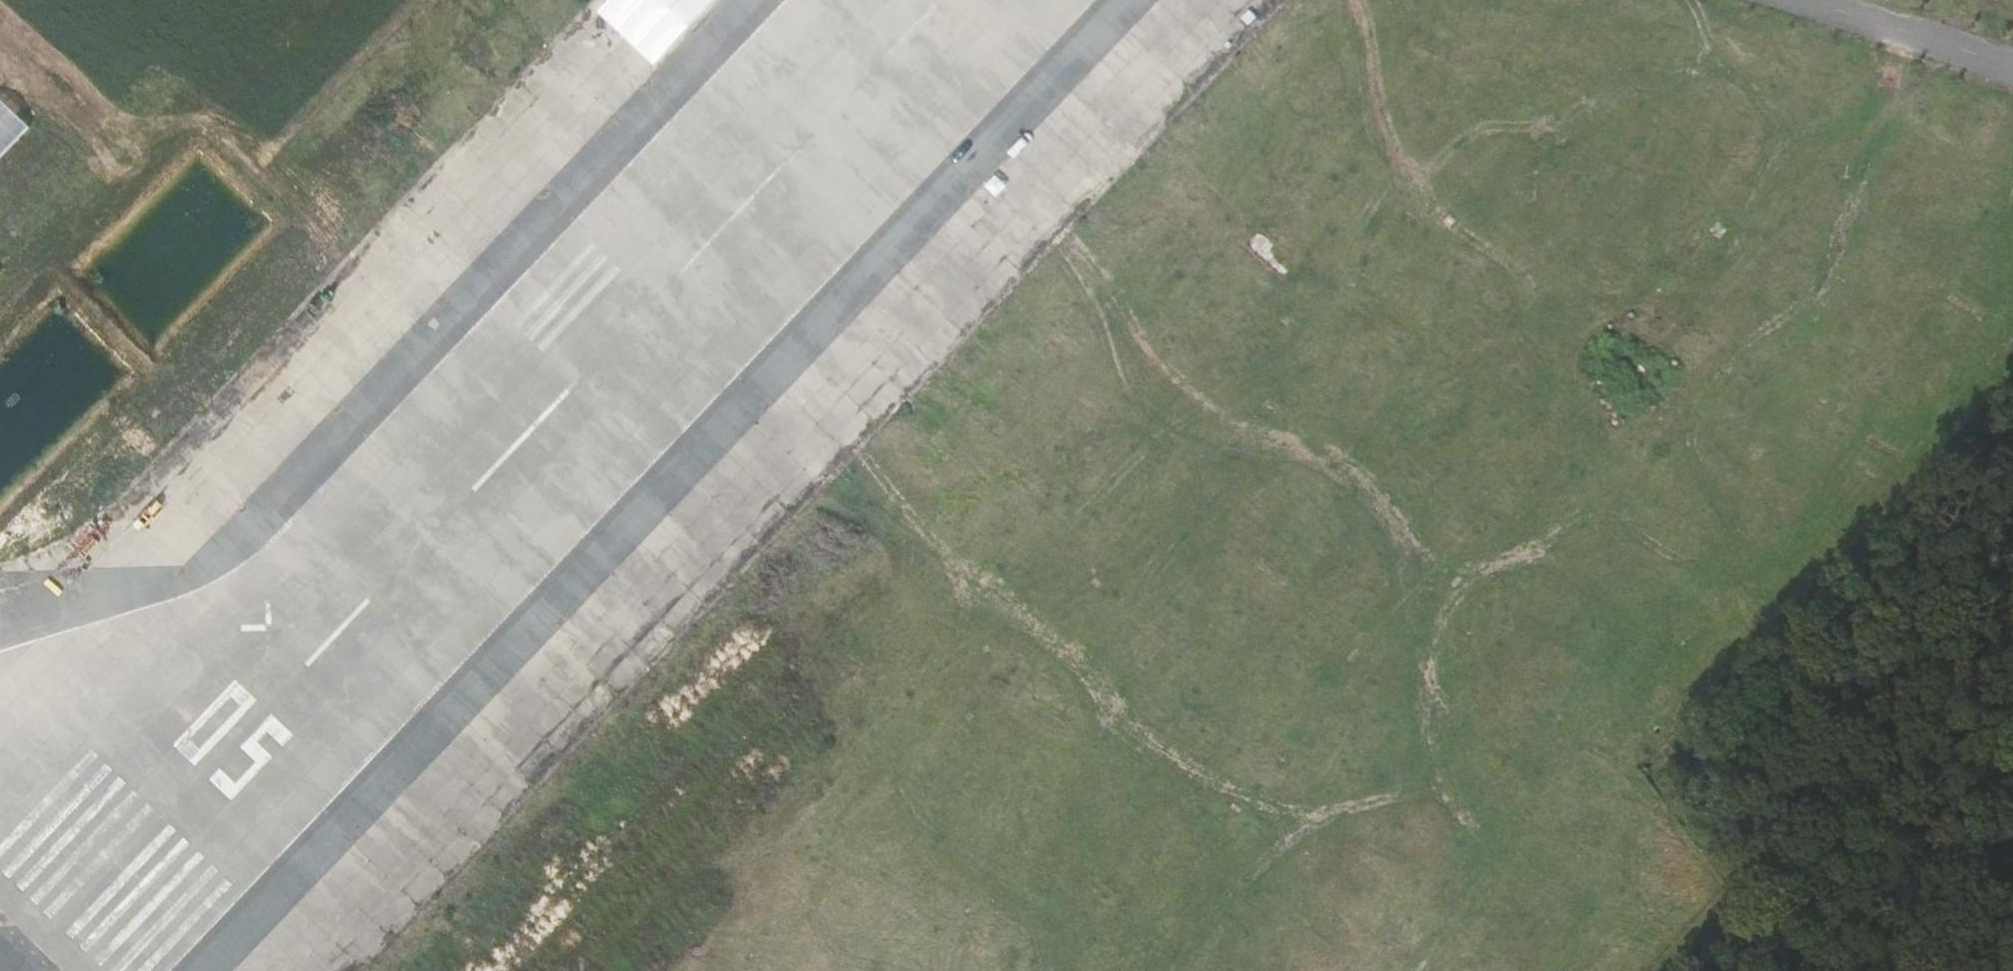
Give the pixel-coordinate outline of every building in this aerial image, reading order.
[(596,12),(653,66),(716,0),(607,0),(596,12)] [(0,101),(0,156),(27,128),(0,101)]
